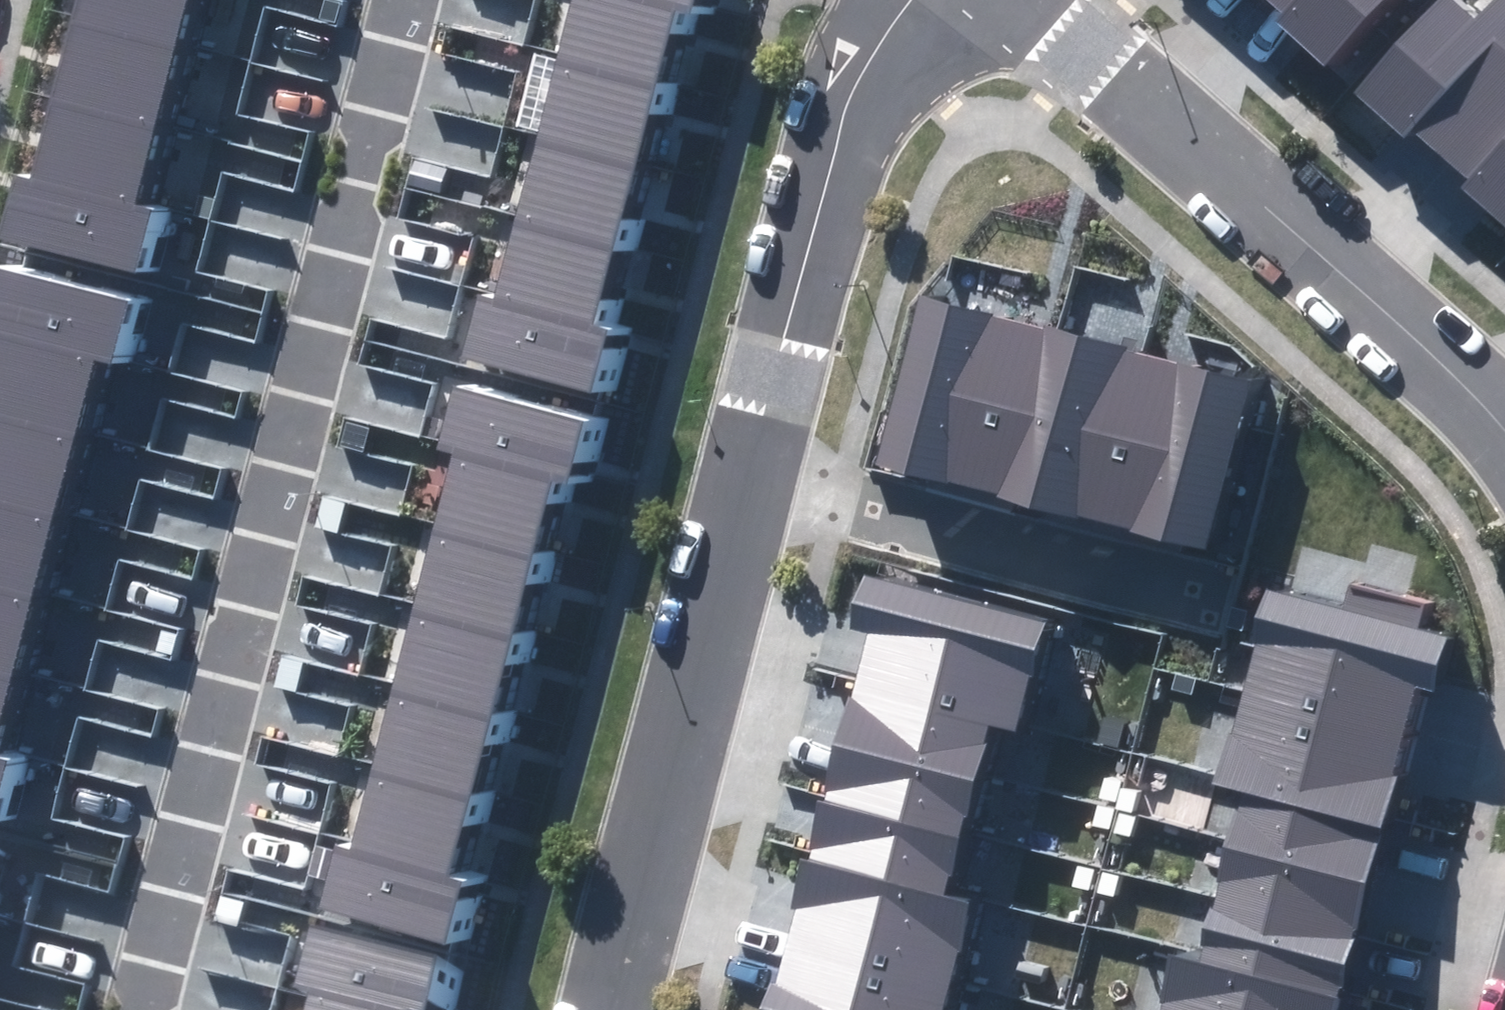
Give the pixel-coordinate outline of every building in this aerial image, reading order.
[(98,19),(200,46),(213,0),(103,0),(98,19)] [(651,0),(592,0),(576,63),(678,89),(698,12),(651,0)] [(698,12),(715,16),(719,0),(651,0),(698,12)] [(1330,65),(1385,0),(1275,0),(1279,3),(1288,11),(1279,22),(1330,65)] [(1375,92),(1427,137),(1433,130),(1447,142),(1465,157),(1504,111),(1504,9),(1494,21),(1470,0),(1454,0),(1375,92)] [(98,19),(76,97),(179,125),(200,46),(98,19)] [(678,89),(576,63),(557,140),(659,166),(678,89)] [(76,97),(55,176),(158,203),(179,125),(76,97)] [(1504,209),(1504,111),(1465,157),(1476,166),(1490,178),(1481,189),(1504,209)] [(659,166),(557,140),(537,217),(640,243),(659,166)] [(158,203),(55,176),(44,173),(26,237),(159,273),(176,208),(158,203)] [(640,243),(537,217),(518,294),(620,320),(640,243)] [(3,325),(19,330),(120,356),(135,360),(152,298),(19,263),(3,325)] [(620,320),(518,294),(501,290),(483,362),(616,395),(634,323),(620,320)] [(1059,323),(940,292),(896,459),(1015,489),(1059,323)] [(1155,348),(1059,323),(1015,489),(1111,514),(1155,348)] [(0,401),(0,410),(99,435),(120,356),(19,330),(0,401)] [(1266,376),(1155,348),(1111,514),(1222,543),(1266,376)] [(460,441),(478,446),(583,473),(594,476),(610,416),(475,382),(460,441)] [(78,515),(99,435),(0,410),(0,494),(78,515)] [(583,473),(478,446),(458,525),(562,552),(583,473)] [(562,552),(458,525),(437,605),(541,632),(562,552)] [(853,683),(989,722),(1013,728),(1042,620),(865,572),(849,629),(868,634),(863,652),(853,683)] [(1259,642),(1248,684),(1413,729),(1419,706),(1423,693),(1438,697),(1454,635),(1431,629),(1438,602),(1349,578),(1343,601),(1279,584),(1277,593),(1266,590),(1252,640),(1259,642)] [(541,632),(437,605),(416,684),(521,711),(541,632)] [(840,737),(975,773),(989,722),(853,683),(846,713),(840,737)] [(521,711),(416,684),(396,763),(500,790),(521,711)] [(1214,781),(1244,790),(1381,825),(1393,777),(1406,781),(1413,755),(1420,731),(1413,729),(1248,684),(1214,781)] [(825,797),(960,831),(975,773),(840,737),(835,756),(825,797)] [(0,749),(0,817),(15,821),(32,757),(15,753),(0,749)] [(500,790),(396,763),(375,842),(480,869),(500,790)] [(1244,790),(1231,839),(1367,875),(1374,848),(1381,825),(1244,790)] [(960,831),(825,797),(818,822),(809,861),(944,895),(960,831)] [(480,869),(375,842),(358,838),(340,905),(474,940),(492,873),(480,869)] [(1231,839),(1215,898),(1351,934),(1362,891),(1367,875),(1231,839)] [(787,943),(949,983),(970,901),(944,895),(809,861),(801,860),(790,907),(795,908),(792,921),(787,943)] [(1345,957),(1351,934),(1215,898),(1199,961),(1334,996),(1345,957)] [(334,1006),(350,1009),(456,1009),(466,973),(333,938),(317,1001),(334,1006)] [(949,983),(787,943),(783,959),(777,983),(770,981),(762,1009),(942,1009),(949,983)] [(1160,1009),(1338,1009),(1341,998),(1334,996),(1199,961),(1174,954),(1160,1009)]
